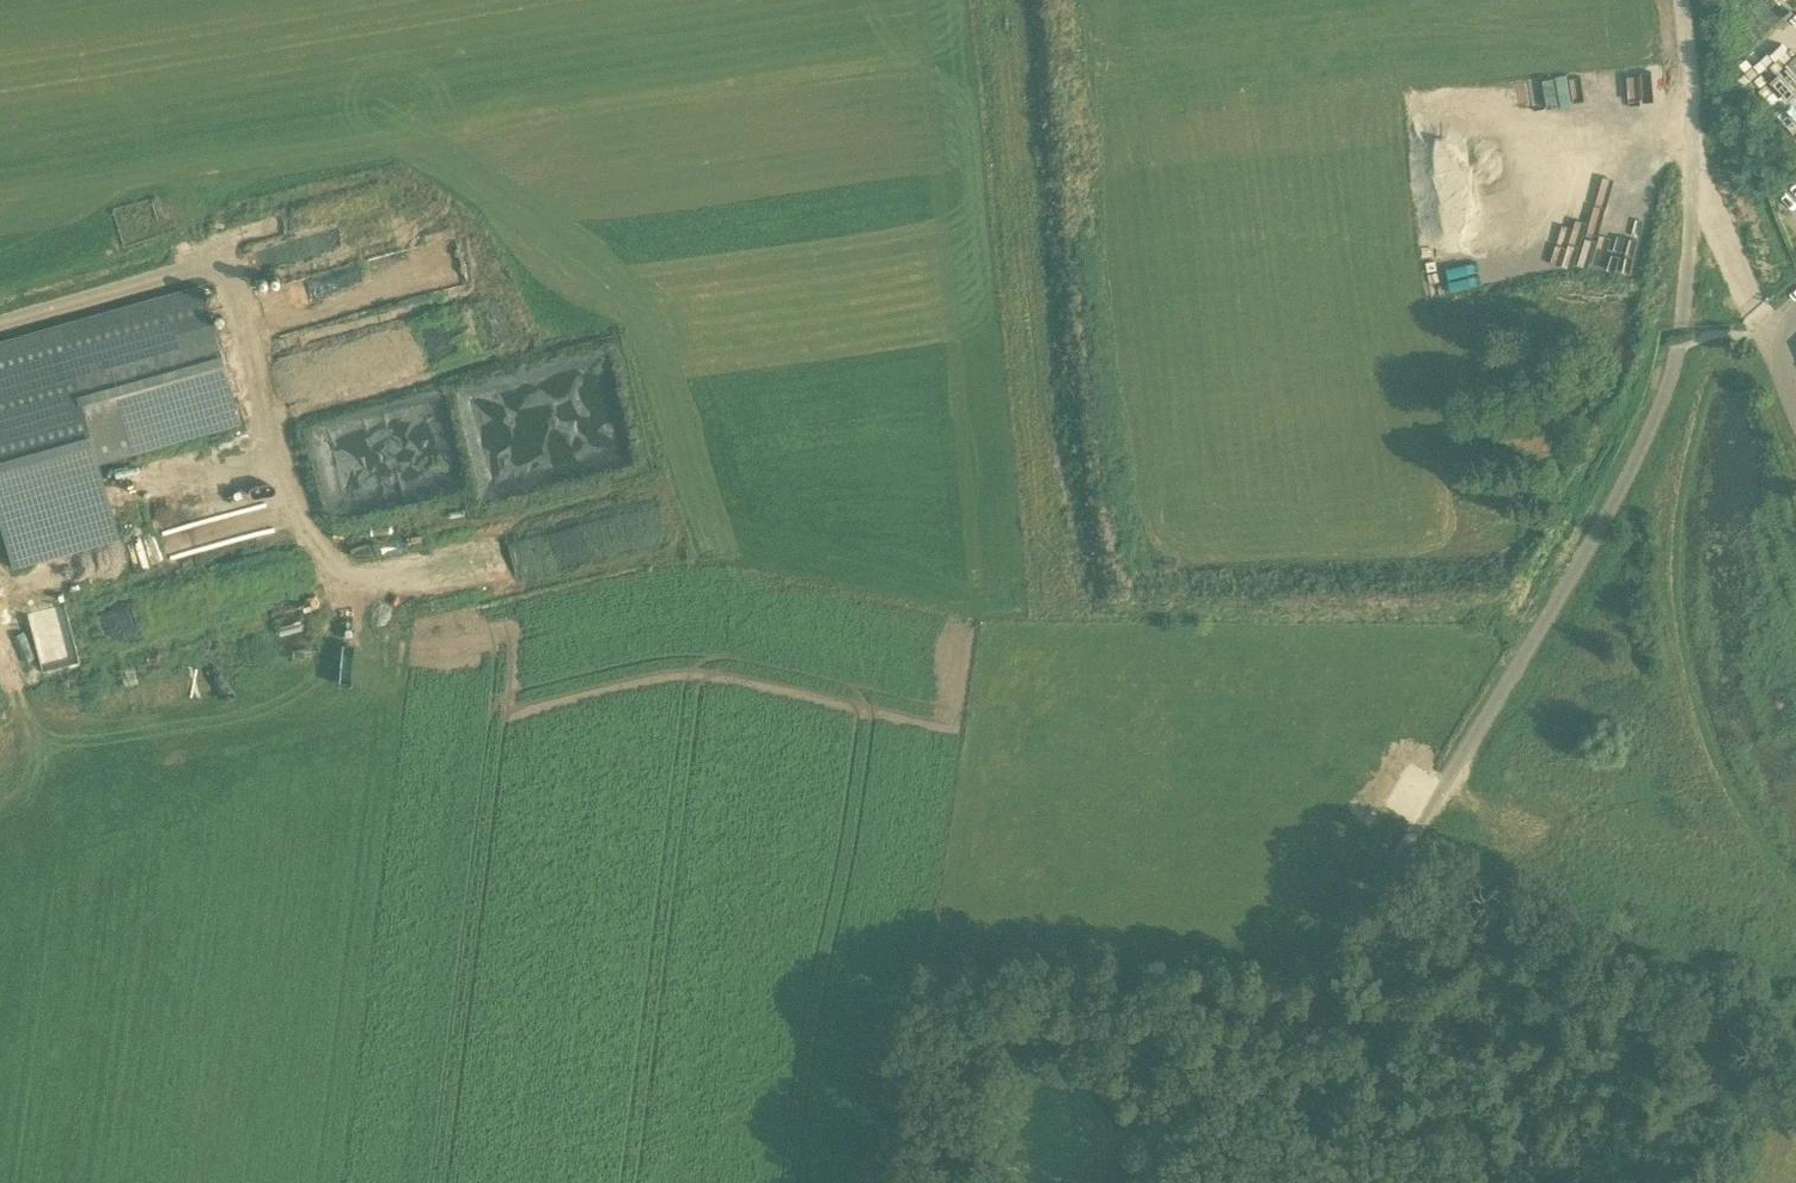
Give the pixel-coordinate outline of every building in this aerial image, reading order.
[(12,566),(119,536),(99,462),(239,423),(200,282),(0,338),(0,523),(12,566)]
